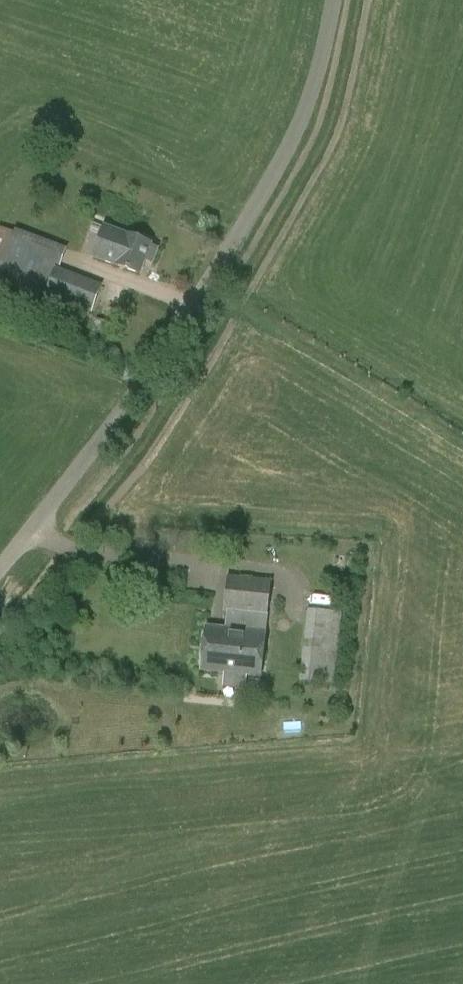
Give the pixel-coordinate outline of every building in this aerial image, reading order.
[(0,227),(0,299),(1,296),(40,311),(41,308),(86,325),(102,285),(60,269),(67,248),(15,228),(14,232),(0,227)] [(94,257),(140,274),(145,260),(152,263),(157,249),(150,247),(151,244),(104,227),(94,257)] [(223,614),(226,614),(268,618),(272,579),(228,575),(223,614)] [(306,621),(340,625),(341,612),(331,611),(307,609),(306,621)] [(306,621),(300,681),(334,685),(340,625),(306,621)] [(260,678),(265,634),(225,630),(206,628),(201,671),(260,678)]
